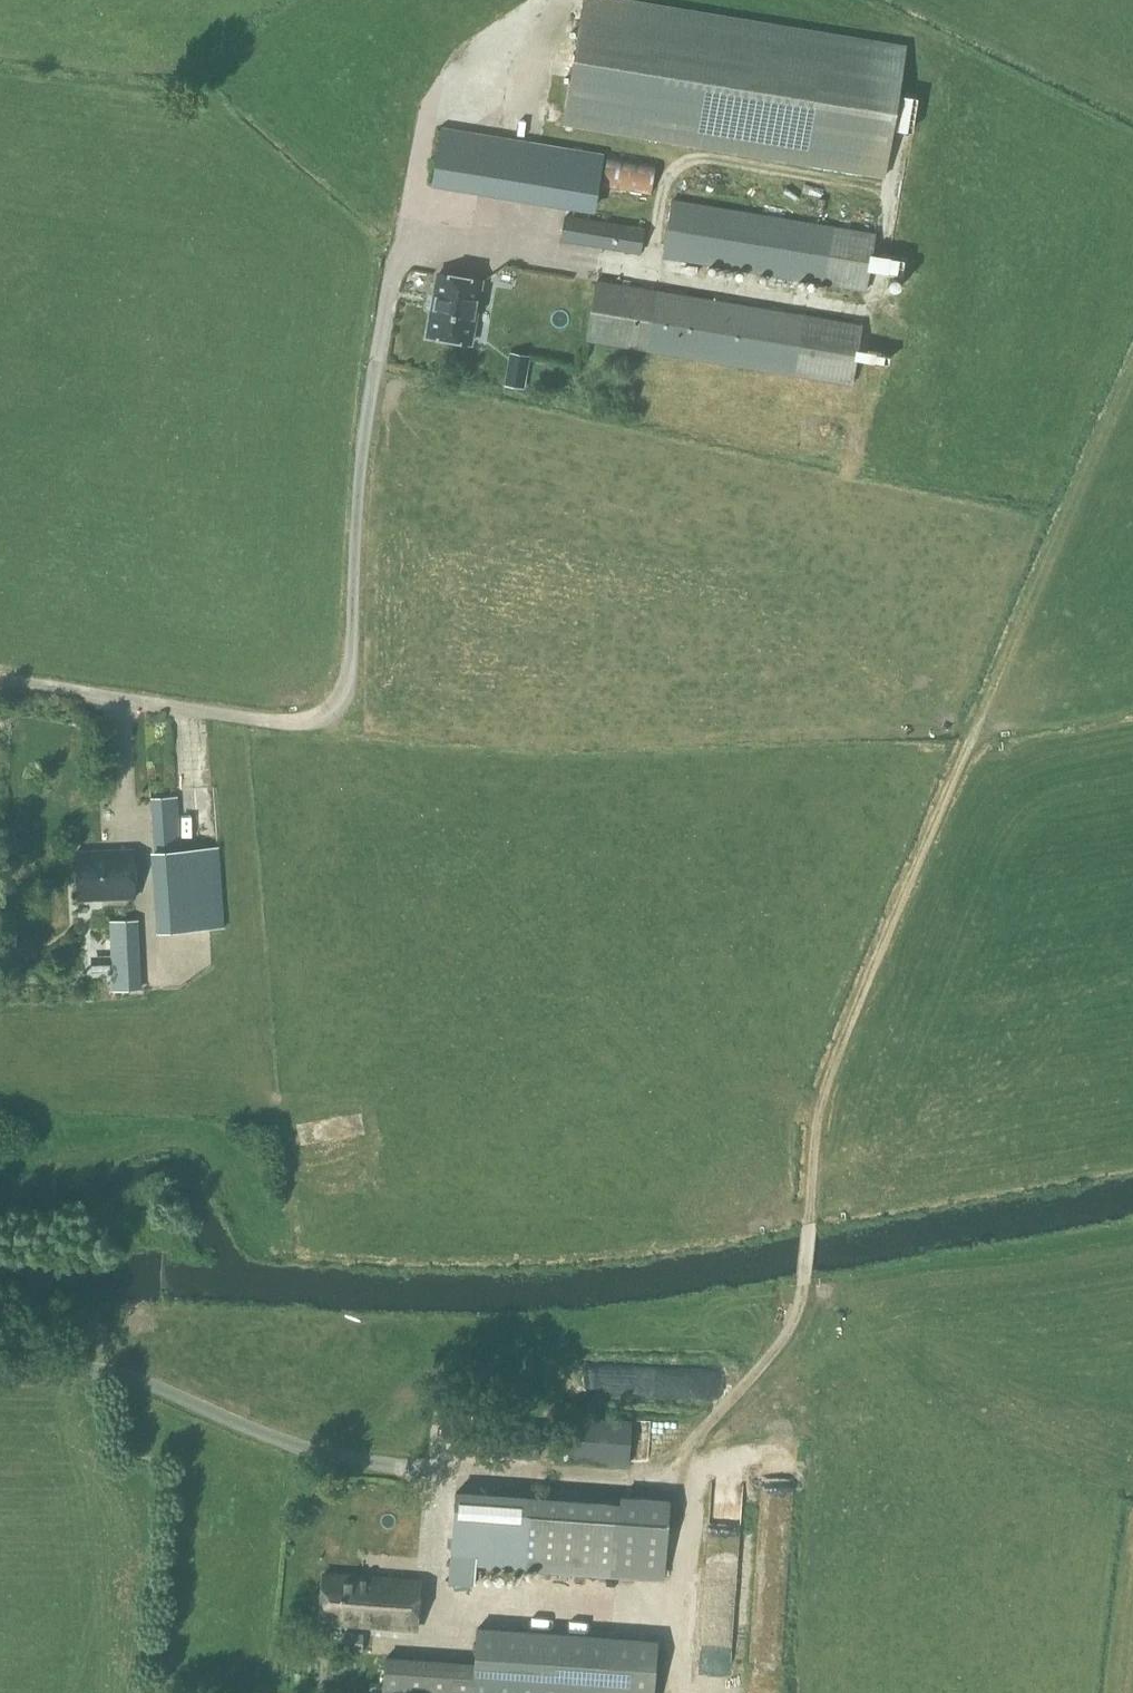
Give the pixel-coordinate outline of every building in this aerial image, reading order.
[(618,0),(583,0),(563,126),(884,177),(905,46),(618,0)] [(436,222),(485,231),(501,140),(452,132),(436,222)] [(596,209),(604,156),(532,144),(523,197),(596,209)] [(607,157),(602,187),(650,196),(655,164),(607,157)] [(904,259),(873,253),(876,233),(672,200),(663,258),(823,285),(867,292),(870,269),(901,275),(904,259)] [(641,255),(645,229),(565,216),(560,242),(641,255)] [(428,335),(471,343),(481,283),(438,275),(434,297),(430,296),(430,297),(434,298),(433,307),(428,306),(428,308),(432,309),(428,335)] [(596,280),(586,341),(647,352),(796,376),(853,387),(864,326),(805,315),(654,290),(596,280)] [(225,929),(219,847),(181,850),(178,797),(150,799),(154,852),(150,852),(156,934),(225,929)] [(134,897),(132,851),(77,853),(79,900),(134,897)] [(109,922),(111,956),(89,957),(89,973),(112,972),(113,992),(142,991),(140,957),(138,956),(138,945),(139,944),(138,921),(109,922)] [(471,1423),(472,1411),(443,1409),(440,1453),(531,1458),(533,1427),(471,1423)] [(632,1422),(567,1417),(563,1460),(629,1465),(632,1422)] [(621,1505),(527,1499),(527,1497),(455,1493),(449,1585),(474,1583),(475,1567),(523,1570),(523,1568),(537,1569),(537,1571),(616,1577),(621,1505)] [(669,1501),(623,1497),(622,1505),(621,1505),(616,1577),(664,1581),(669,1501)] [(418,1580),(324,1573),(324,1575),(321,1622),(415,1629),(418,1580)] [(477,1628),(474,1664),(385,1657),(383,1692),(385,1692),(608,1692),(612,1637),(477,1628)] [(338,1650),(361,1651),(362,1634),(339,1632),(338,1650)]
